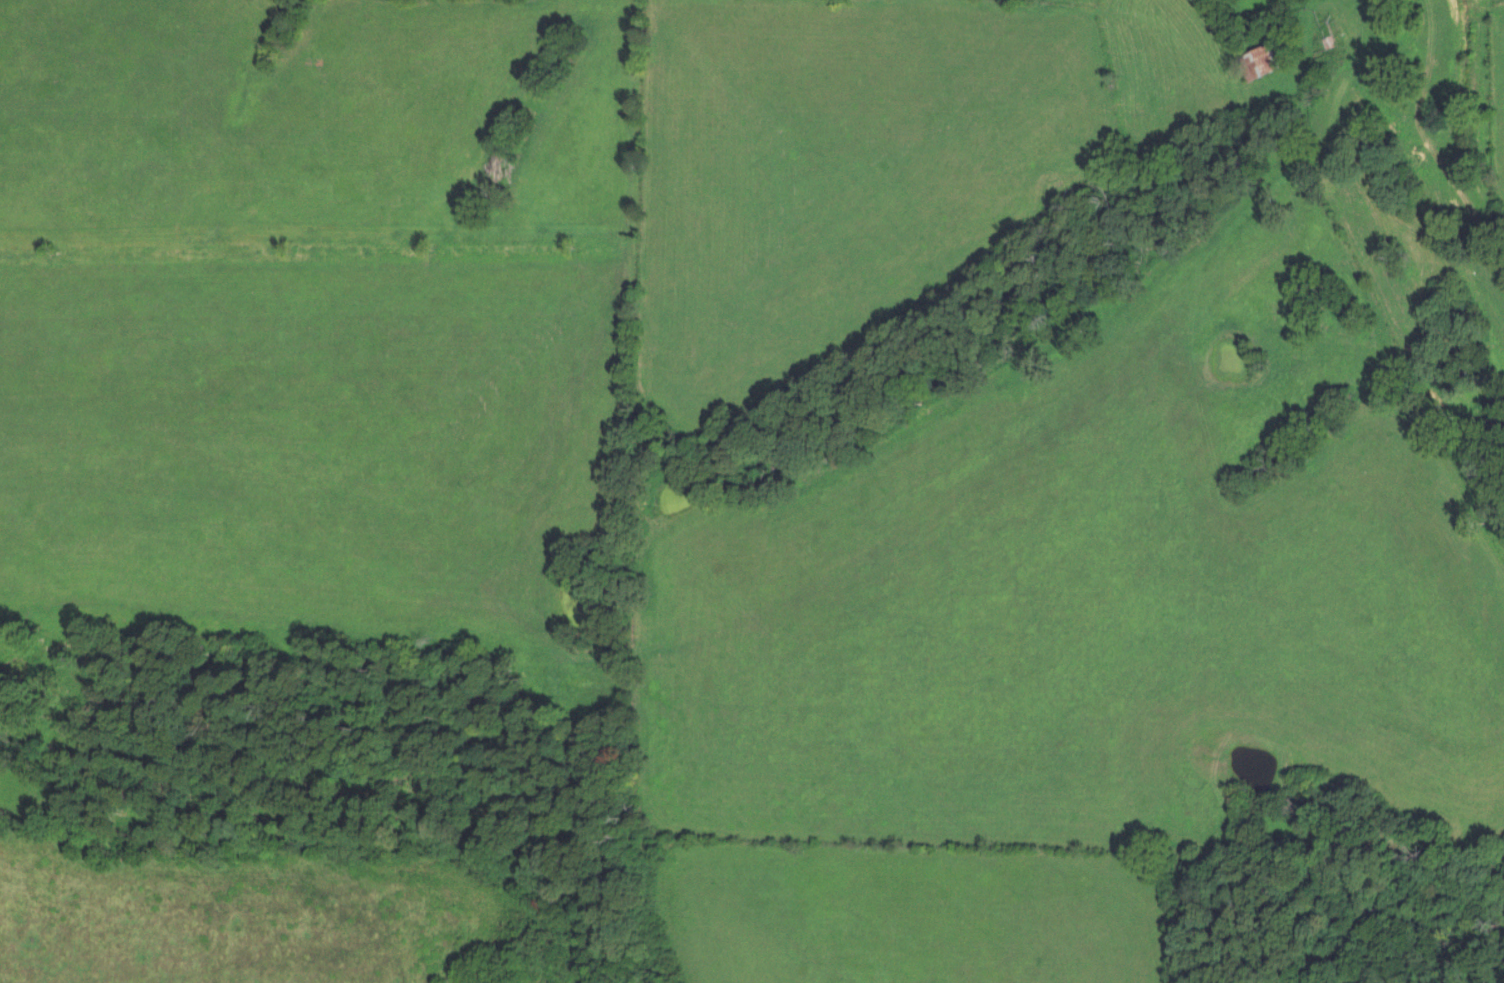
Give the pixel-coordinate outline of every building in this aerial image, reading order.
[(1284,68),(1274,47),(1240,63),(1250,84),(1284,68)]
